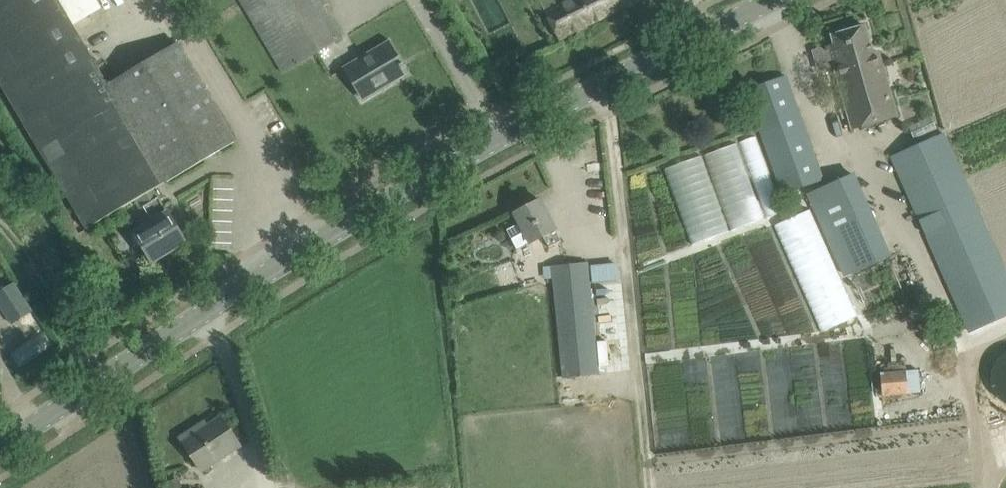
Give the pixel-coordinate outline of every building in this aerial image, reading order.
[(108,85),(58,0),(0,0),(0,83),(86,229),(139,198),(154,189),(165,182),(108,85)] [(258,33),(284,74),(343,38),(323,5),(328,3),(326,0),(238,0),(258,33)] [(547,7),(543,9),(550,22),(559,40),(637,0),(543,0),(547,7)] [(829,46),(835,65),(853,128),(896,116),(883,71),(878,52),(872,53),(865,26),(832,35),(834,44),(829,46)] [(343,65),(361,96),(388,79),(390,83),(407,73),(397,56),(386,39),(343,65)] [(177,44),(108,85),(165,182),(166,182),(235,141),(177,44)] [(745,91),(752,110),(783,195),(823,180),(785,76),(745,91)] [(758,135),(665,163),(688,242),(782,214),(758,135)] [(966,333),(1005,316),(1005,281),(945,135),(892,157),(966,333)] [(807,194),(844,276),(890,255),(853,173),(807,194)] [(154,189),(139,198),(153,222),(135,233),(153,263),(186,243),(154,189)] [(514,214),(519,224),(507,230),(517,249),(529,242),(530,244),(544,237),(550,247),(562,241),(540,200),(514,214)] [(552,267),(563,378),(599,374),(588,263),(552,267)] [(807,296),(819,326),(903,293),(891,263),(807,296)] [(13,325),(34,311),(14,282),(0,291),(0,307),(13,325)] [(18,364),(54,347),(47,332),(11,349),(18,364)] [(879,372),(881,397),(908,395),(908,392),(921,391),(919,370),(906,371),(906,370),(879,372)] [(179,437),(202,471),(241,446),(221,416),(198,431),(195,427),(179,437)]
